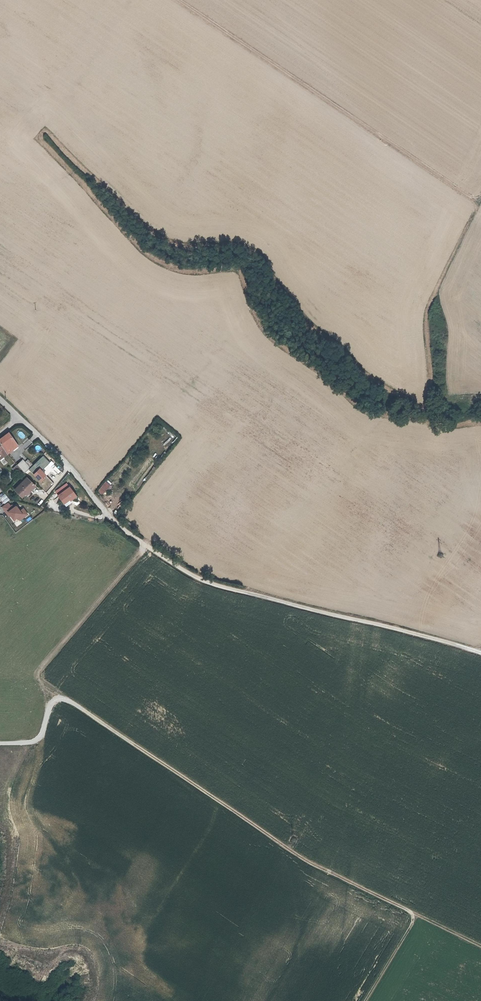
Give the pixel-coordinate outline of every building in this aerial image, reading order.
[(0,440),(0,454),(1,453),(5,457),(8,454),(6,451),(17,443),(9,432),(0,440)] [(6,451),(8,454),(19,445),(17,443),(6,451)] [(25,474),(30,469),(23,461),(18,466),(23,471),(25,474)] [(23,471),(18,466),(14,470),(19,475),(23,471)] [(15,490),(22,497),(25,494),(28,497),(30,496),(29,494),(32,491),(31,490),(35,486),(27,478),(15,490)] [(108,485),(103,481),(95,491),(100,495),(108,485)] [(59,490),(61,494),(70,488),(68,484),(59,490)] [(61,494),(58,495),(66,507),(73,502),(73,501),(77,498),(70,488),(61,494)] [(19,520),(28,515),(24,507),(19,510),(16,505),(12,507),(9,502),(2,506),(11,521),(18,518),(19,520)]
